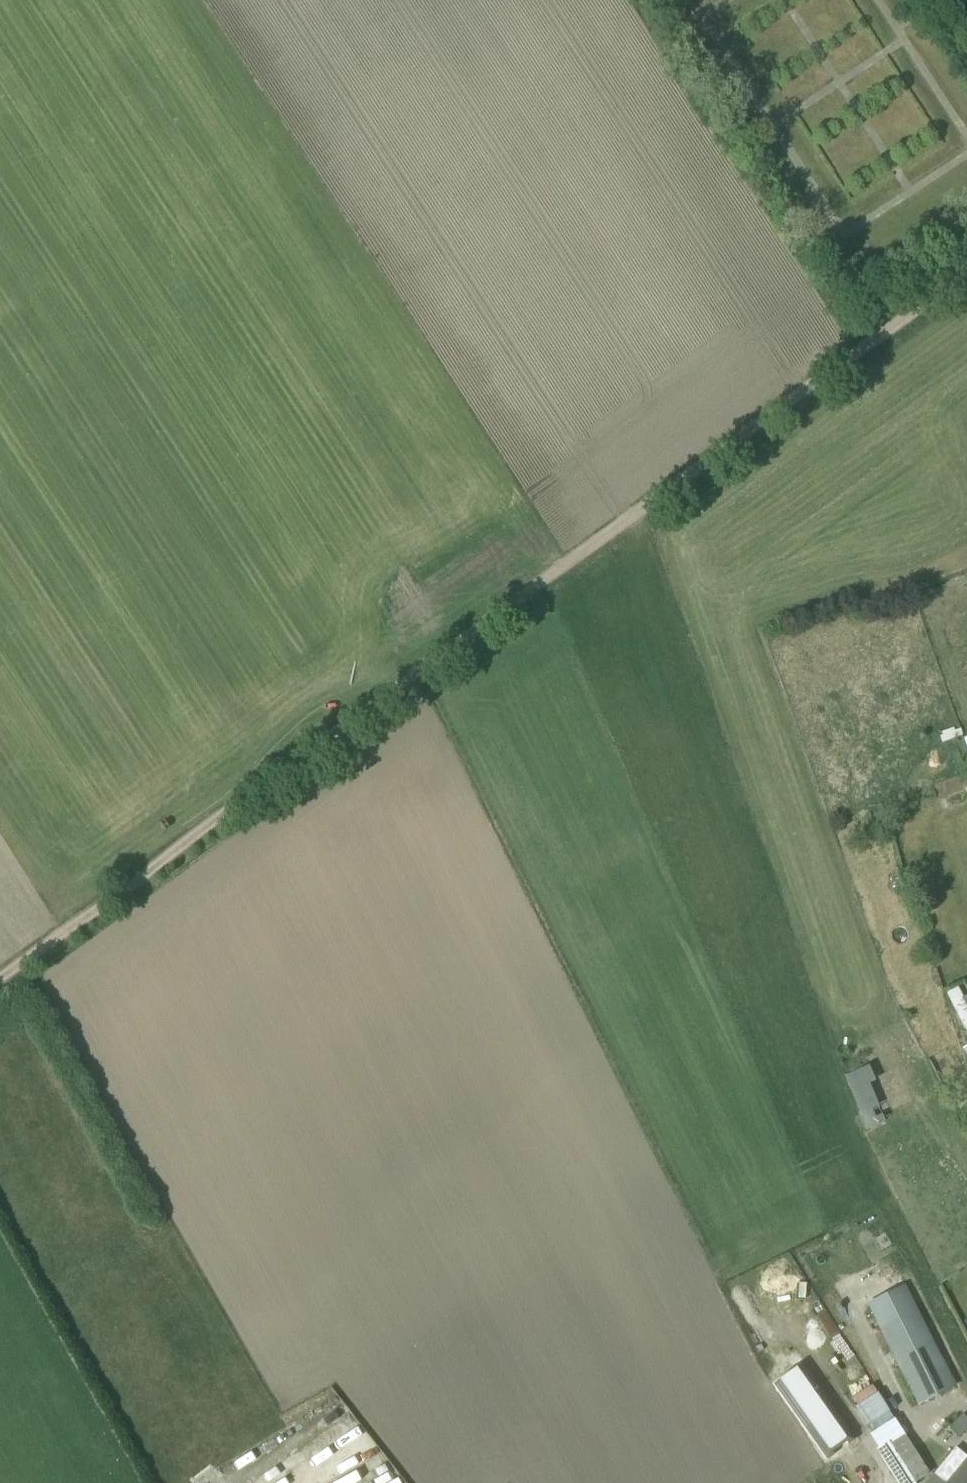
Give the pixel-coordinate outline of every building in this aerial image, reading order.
[(966,1028),(966,990),(961,994),(956,985),(944,991),(964,1030),(966,1028)] [(866,1065),(843,1074),(865,1128),(882,1121),(867,1083),(873,1081),(866,1065)] [(956,1385),(906,1285),(868,1304),(918,1406),(956,1385)] [(805,1372),(777,1391),(831,1467),(858,1447),(805,1372)] [(951,1426),(960,1436),(966,1429),(966,1418),(963,1414),(951,1426)] [(903,1433),(888,1442),(913,1482),(929,1473),(903,1433)] [(956,1447),(926,1482),(966,1482),(966,1456),(956,1447)]
